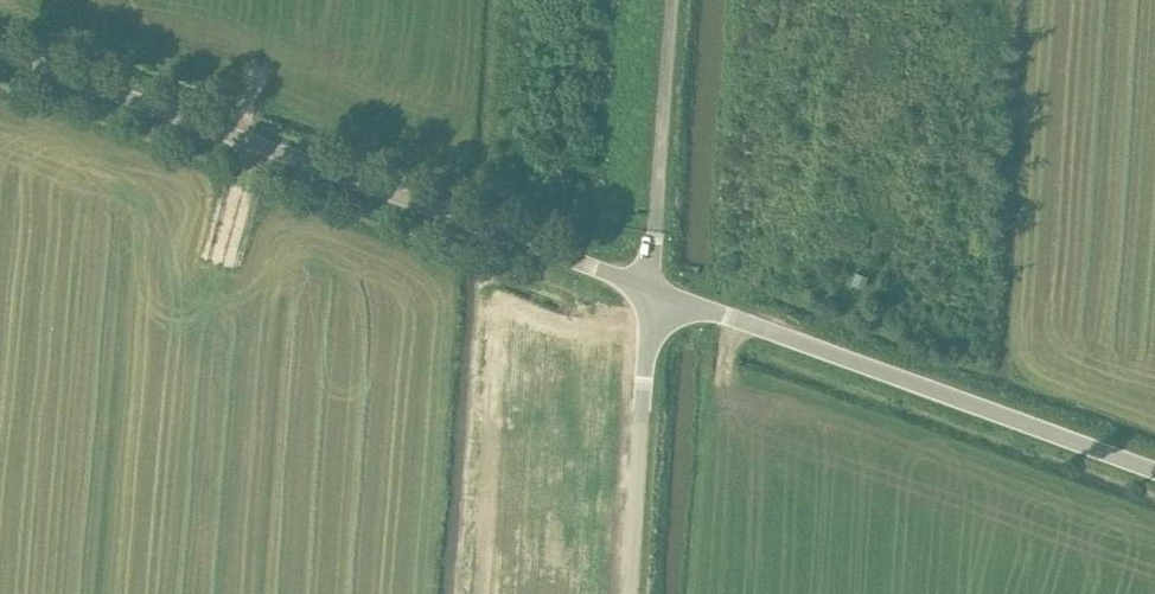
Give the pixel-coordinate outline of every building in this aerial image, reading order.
[(854,287),(865,290),(869,279),(858,276),(854,287)]
